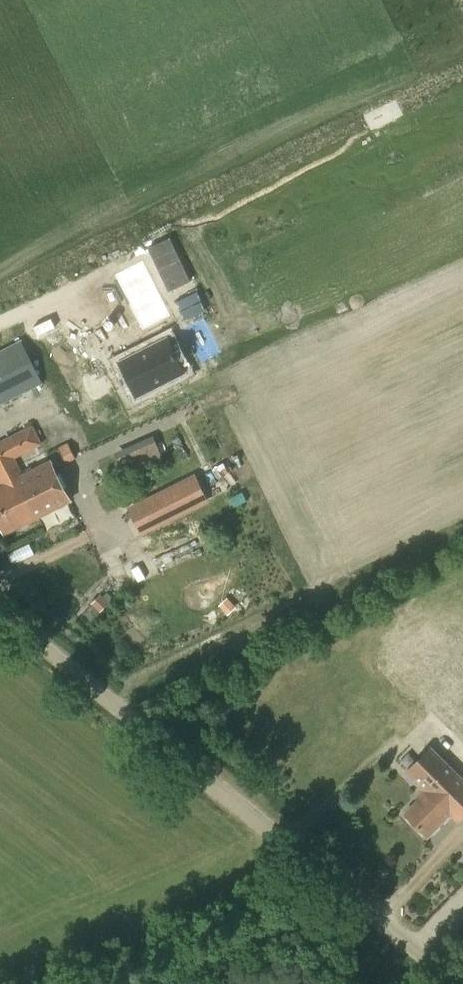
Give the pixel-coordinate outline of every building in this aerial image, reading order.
[(106,297),(113,310),(159,285),(151,271),(106,297)] [(185,372),(170,339),(121,363),(138,395),(185,372)] [(0,352),(0,404),(42,383),(21,341),(0,352)] [(0,441),(0,484),(1,486),(0,487),(0,524),(6,535),(72,500),(50,460),(23,474),(15,458),(43,445),(33,424),(0,441)] [(124,477),(165,458),(154,435),(113,454),(124,477)] [(131,509),(143,532),(207,497),(195,474),(131,509)] [(462,743),(462,576),(442,598),(434,591),(409,616),(417,623),(379,661),(462,743)] [(111,581),(92,603),(101,611),(120,589),(111,581)] [(404,814),(428,837),(450,814),(458,821),(462,816),(462,779),(430,747),(405,773),(423,790),(416,797),(419,799),(404,814)]
